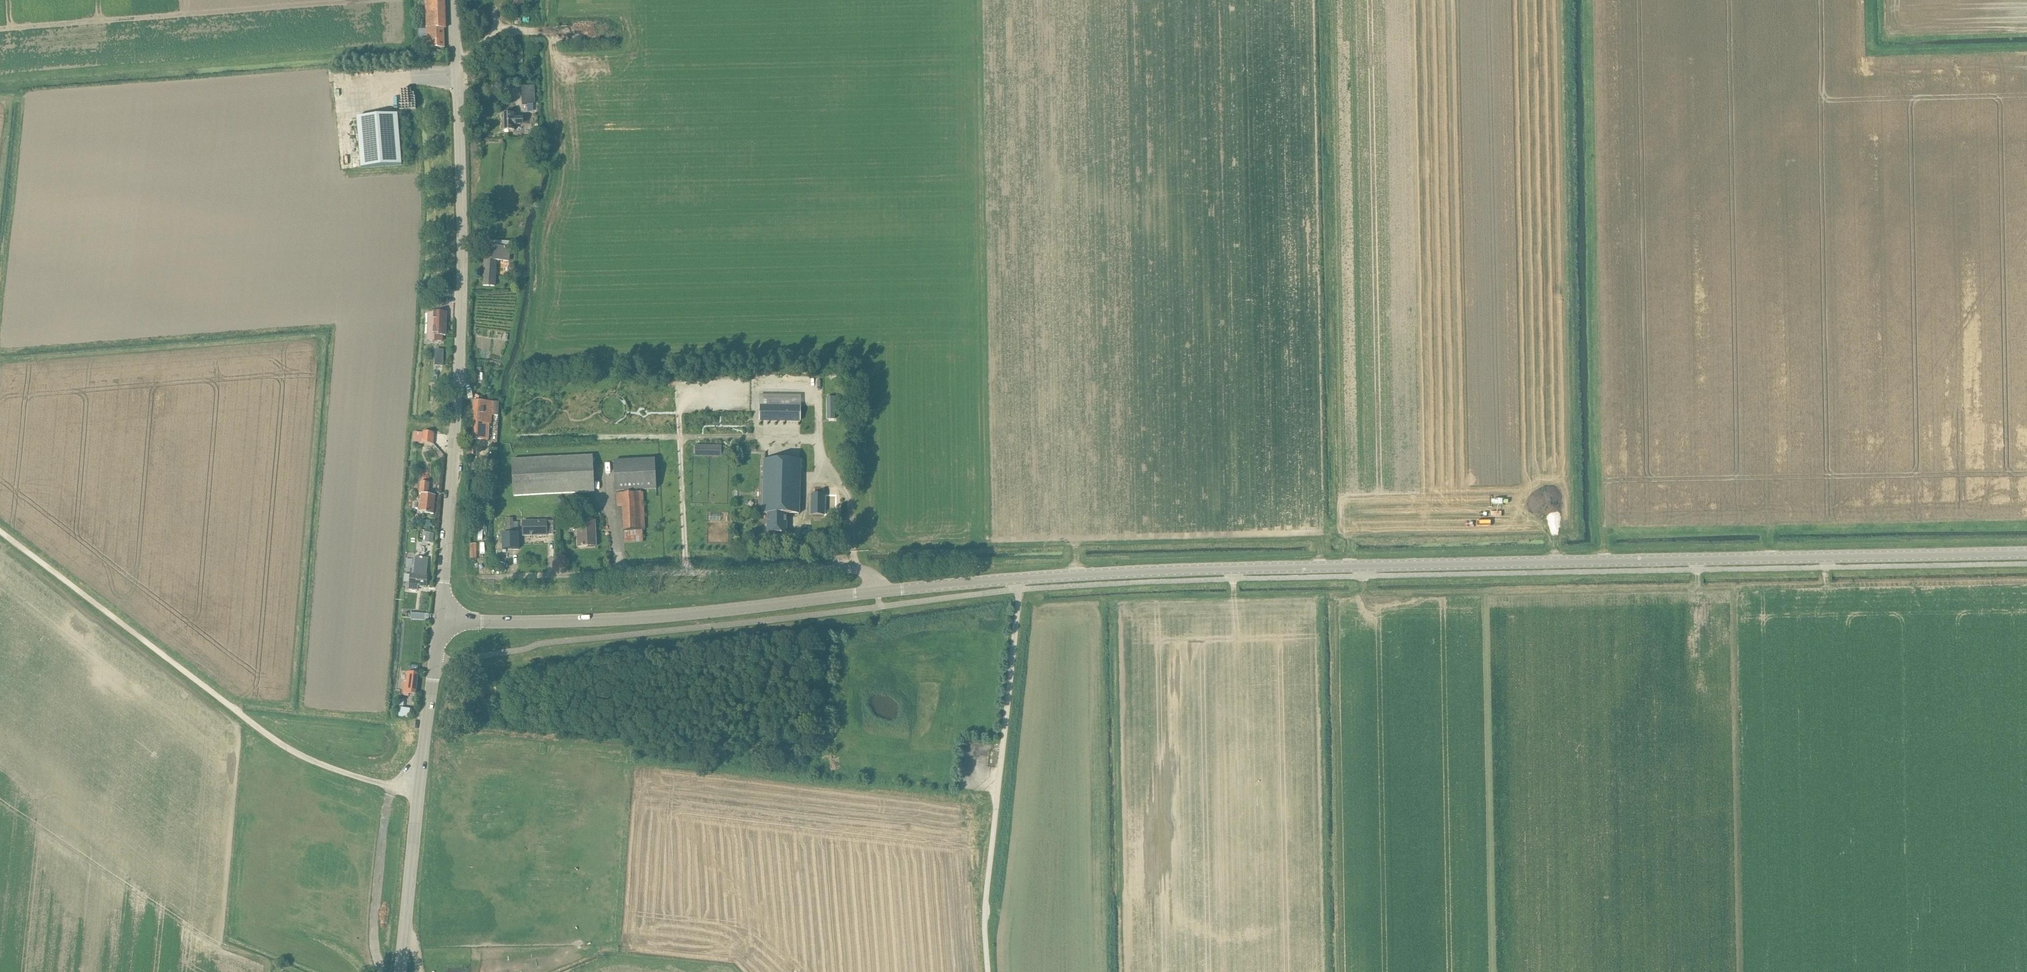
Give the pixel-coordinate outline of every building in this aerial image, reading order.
[(445,48),(444,28),(446,28),(445,0),(426,0),(427,49),(445,48)] [(512,10),(525,9),(524,0),(512,0),(512,10)] [(533,85),(521,85),(522,104),(534,103),(533,85)] [(398,114),(357,117),(361,168),(402,165),(398,114)] [(515,130),(515,125),(523,125),(523,118),(514,118),(514,114),(502,115),(503,131),(515,130)] [(510,248),(485,246),(483,285),(495,286),(496,260),(510,261),(510,248)] [(432,292),(432,302),(444,303),(445,293),(432,292)] [(428,335),(428,341),(442,341),(442,336),(445,336),(446,317),(446,313),(434,312),(434,313),(430,312),(429,312),(428,335)] [(835,397),(827,397),(827,419),(835,419),(835,397)] [(473,412),(472,439),(488,440),(489,424),(491,424),(492,416),(493,403),(493,402),(474,401),(473,411),(473,412)] [(800,406),(759,406),(759,420),(800,420),(800,406)] [(422,443),(433,444),(434,433),(423,432),(422,443)] [(592,456),(512,460),(514,496),(594,492),(592,456)] [(655,459),(614,461),(615,491),(624,490),(624,493),(616,494),(617,506),(622,506),(624,531),(625,542),(643,541),(642,530),(645,530),(643,492),(640,492),(640,490),(656,489),(657,489),(655,459)] [(767,532),(768,532),(770,534),(773,534),(776,533),(786,533),(787,514),(799,514),(800,460),(764,459),(763,514),(767,514),(767,532)] [(420,513),(434,514),(435,495),(428,495),(429,483),(421,482),(420,494),(422,494),(420,513)] [(811,494),(811,515),(835,515),(836,496),(811,494)] [(554,534),(553,521),(523,521),(523,536),(547,535),(547,534),(554,534)] [(596,546),(595,521),(576,522),(577,547),(596,546)] [(518,533),(502,533),(502,549),(519,549),(518,533)] [(411,569),(410,589),(418,590),(418,586),(427,587),(428,570),(427,570),(427,561),(427,558),(415,557),(415,560),(414,569),(411,569)] [(405,681),(404,693),(416,694),(418,673),(408,672),(407,672),(406,681),(405,681)] [(399,708),(398,716),(409,718),(410,709),(404,708),(405,700),(400,700),(399,708)]
